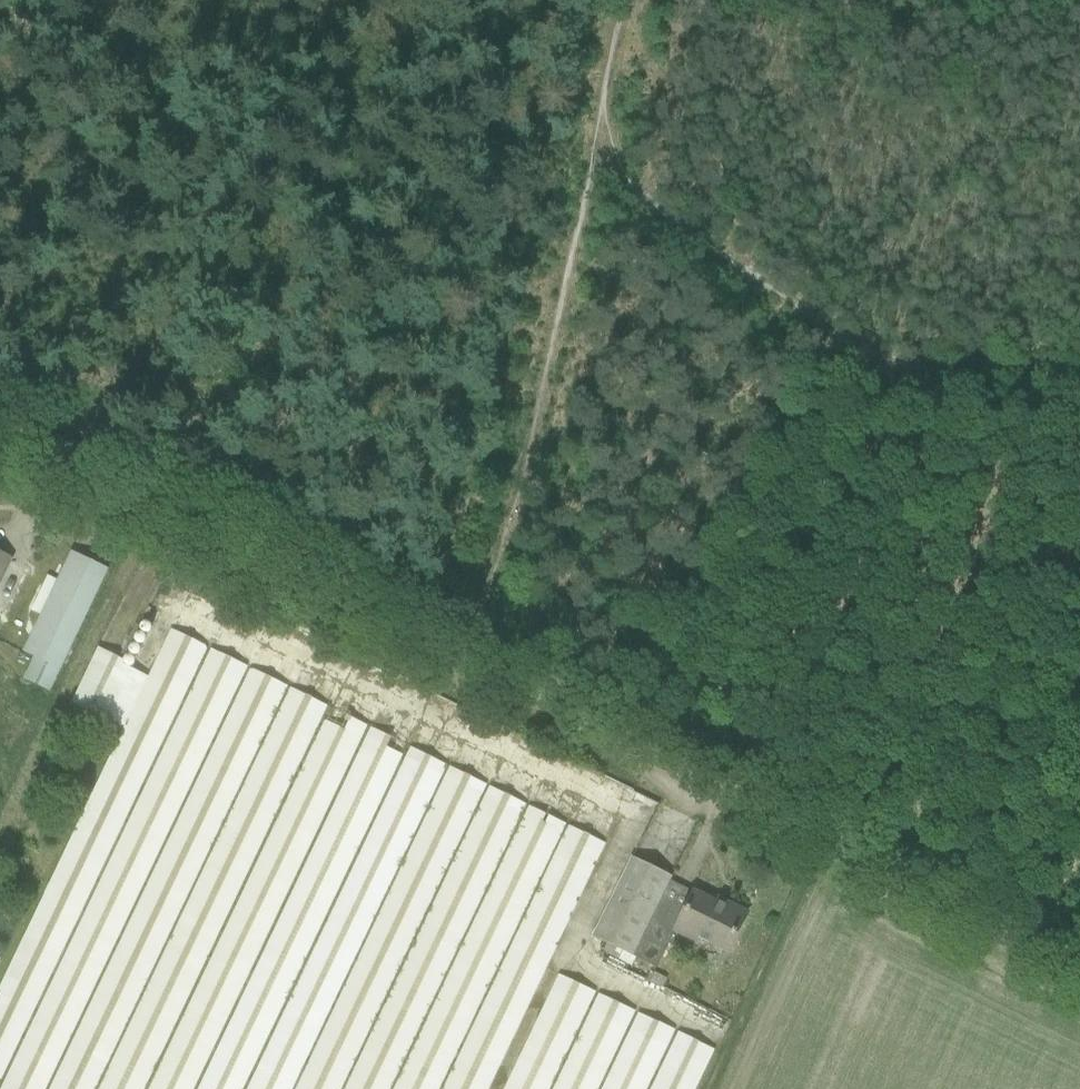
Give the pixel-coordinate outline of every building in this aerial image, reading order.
[(34,658),(60,670),(109,570),(72,552),(23,653),(34,658)] [(11,559),(0,554),(0,583),(11,559)] [(172,629),(0,989),(0,1080),(2,1081),(209,648),(172,629)] [(248,667),(212,649),(2,1088),(47,1088),(248,667)] [(23,680),(49,693),(49,692),(60,670),(34,658),(31,662),(23,680)] [(289,687),(252,669),(51,1088),(97,1088),(289,687)] [(291,689),(100,1088),(146,1088),(328,707),(291,689)] [(331,708),(149,1088),(195,1088),(368,726),(331,708)] [(408,746),(371,728),(199,1088),(244,1088),(408,746)] [(411,748),(248,1088),(294,1088),(448,766),(411,748)] [(451,767),(296,1088),(340,1088),(486,785),(451,767)] [(490,787),(346,1088),(389,1088),(525,804),(490,787)] [(567,825),(529,806),(394,1088),(438,1088),(567,825)] [(443,1088),(488,1088),(490,1084),(538,986),(549,964),(605,844),(569,826),(443,1088)] [(592,939),(632,958),(658,906),(671,877),(632,858),(619,885),(592,939)] [(658,906),(632,958),(657,970),(675,932),(698,943),(700,939),(728,952),(737,934),(746,914),(727,905),(725,909),(694,894),(682,917),(658,906)] [(595,993),(561,976),(553,993),(507,1088),(549,1088),(595,993)] [(634,1012),(602,996),(594,1013),(557,1088),(596,1088),(634,1012)] [(602,1088),(647,1088),(667,1047),(675,1031),(638,1013),(631,1029),(602,1088)] [(652,1088),(697,1088),(716,1050),(679,1032),(652,1088)]
